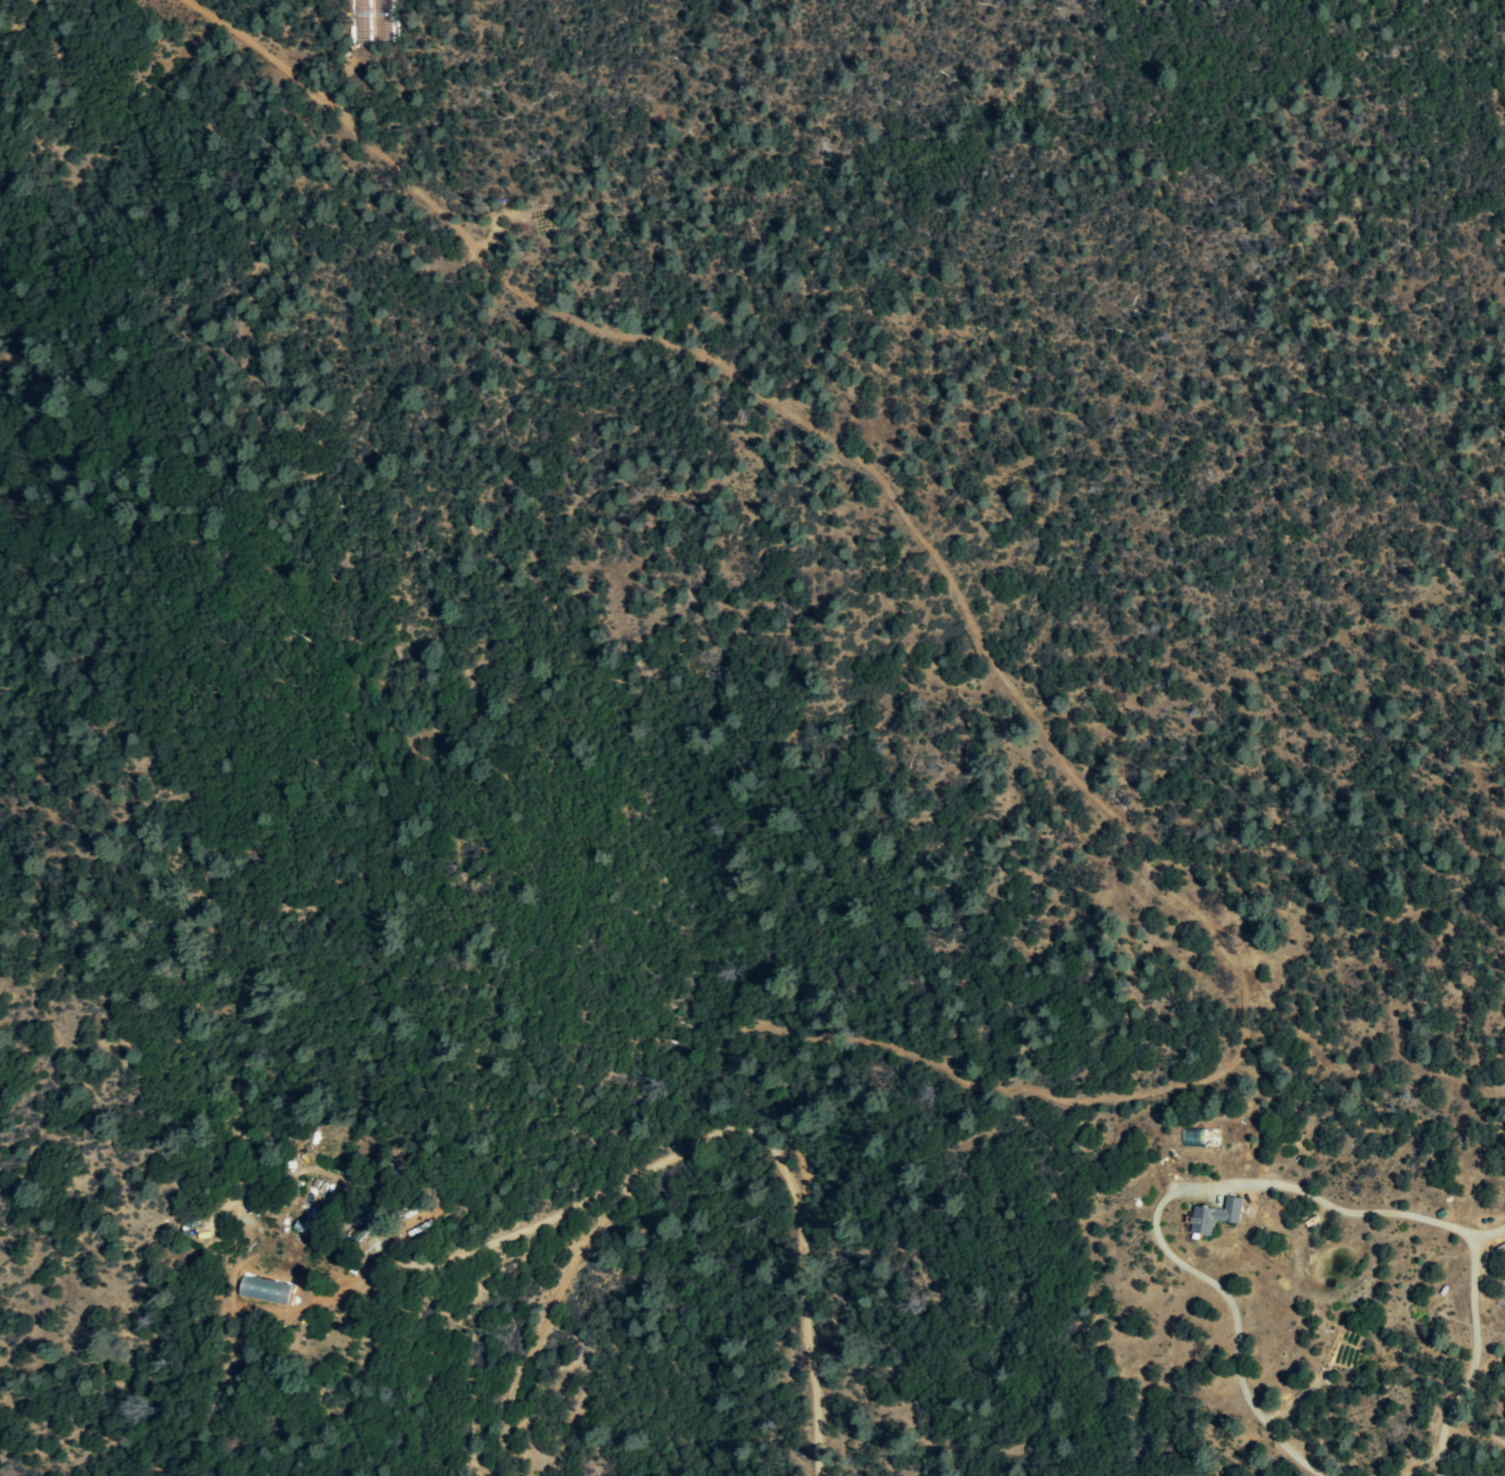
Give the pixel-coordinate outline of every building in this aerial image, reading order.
[(1179,1148),(1220,1149),(1221,1128),(1180,1127),(1179,1148)] [(1242,1198),(1225,1197),(1224,1209),(1193,1206),(1190,1234),(1212,1236),(1214,1222),(1239,1224),(1242,1198)] [(348,1238),(356,1244),(371,1225),(363,1218),(348,1238)]
